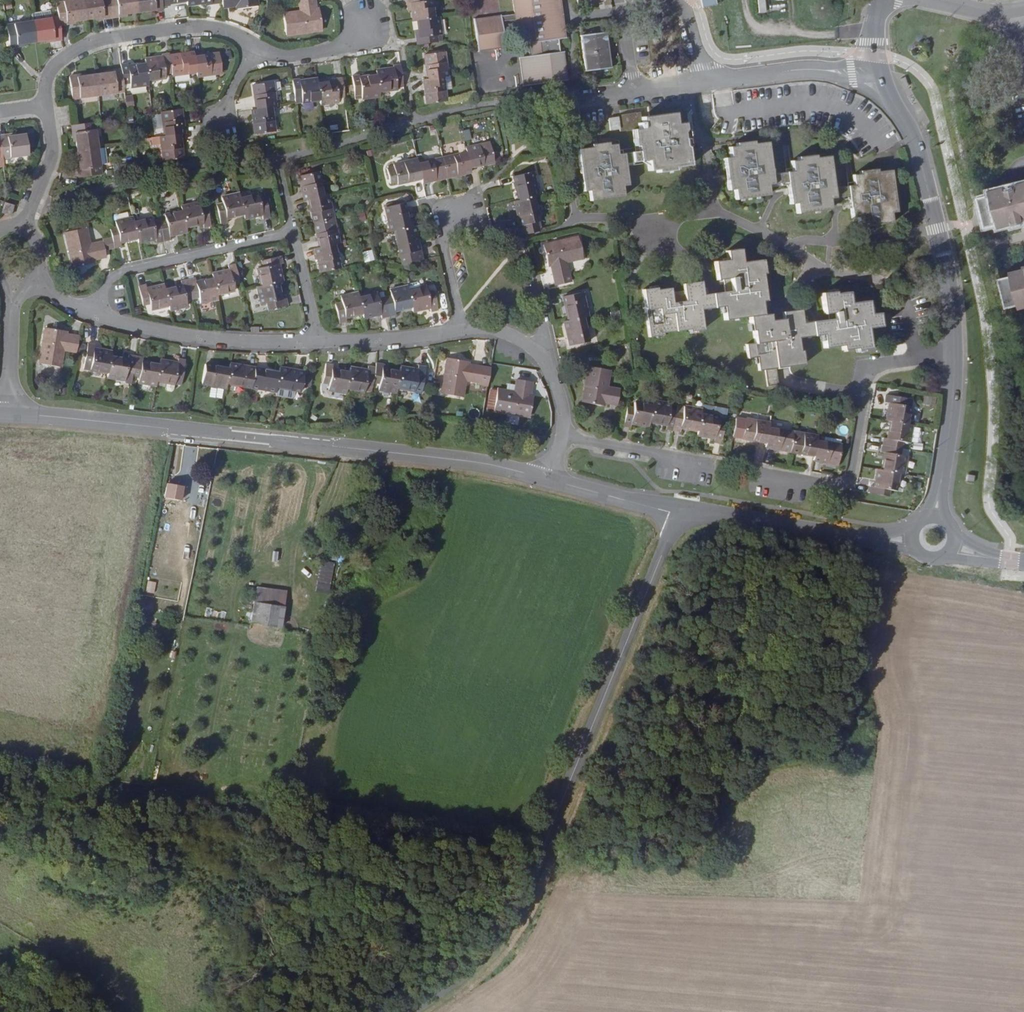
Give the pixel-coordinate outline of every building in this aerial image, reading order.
[(58,18),(59,25),(75,23),(75,21),(85,19),(82,0),(77,0),(56,3),(58,18)] [(85,19),(94,18),(95,20),(111,18),(109,0),(82,0),(85,19)] [(111,18),(127,15),(127,13),(137,12),(135,0),(109,0),(111,18)] [(163,10),(163,7),(162,0),(135,0),(137,12),(147,10),(146,12),(163,10)] [(221,7),(235,5),(235,9),(257,6),(256,0),(220,0),(221,7)] [(312,0),(298,0),(299,11),(283,14),(285,35),(321,29),(318,9),(314,9),(312,0)] [(406,3),(409,3),(410,9),(411,20),(416,19),(432,17),(430,0),(406,0),(406,3)] [(515,16),(474,21),(478,52),(506,49),(502,26),(516,24),(519,45),(540,42),(542,55),(521,58),(525,87),(568,81),(564,52),(561,52),(559,39),(567,38),(562,0),(512,0),(515,16)] [(417,44),(437,41),(436,35),(440,34),(437,17),(432,17),(416,19),(417,29),(418,37),(416,37),(417,44)] [(58,18),(32,22),(35,42),(44,40),(45,42),(61,39),(59,25),(58,18)] [(32,22),(6,25),(8,40),(9,47),(25,45),(25,43),(35,42),(32,22)] [(580,37),(585,72),(612,68),(607,33),(580,37)] [(427,79),(442,77),(446,76),(442,51),(423,54),(427,79)] [(194,57),(193,52),(168,56),(171,73),(171,76),(196,72),(194,57)] [(168,56),(168,53),(161,53),(161,56),(144,59),(145,63),(148,80),(165,78),(164,74),(171,73),(168,56)] [(196,72),(197,76),(221,73),(218,53),(194,57),(196,72)] [(127,64),(120,65),(120,69),(123,84),(129,84),(130,88),(148,85),(148,80),(145,63),(127,66),(127,64)] [(393,67),(375,70),(376,75),(378,91),(396,88),(395,85),(402,84),(399,63),(392,64),(393,67)] [(105,73),(95,75),(98,95),(124,92),(123,84),(120,69),(105,71),(105,73)] [(98,95),(95,75),(86,76),(86,72),(69,75),(73,98),(98,95)] [(378,91),(376,75),(359,77),(358,74),(351,75),(354,95),(361,94),(361,98),(379,95),(378,91)] [(334,80),(316,83),(319,100),(319,104),(338,101),(337,97),(344,96),(341,76),(334,77),(334,80)] [(510,87),(520,85),(518,76),(509,78),(510,87)] [(426,103),(445,100),(442,77),(427,79),(422,79),(426,103)] [(316,83),(316,78),(299,81),(298,78),(291,79),(294,99),(301,98),(301,102),(319,100),(316,83)] [(255,108),(270,106),(275,105),(271,81),(252,84),(255,108)] [(124,106),(132,105),(131,95),(124,96),(124,106)] [(255,108),(251,109),(254,133),(274,130),(270,106),(255,108)] [(179,134),(183,133),(180,109),(176,110),(160,112),(164,136),(179,134)] [(603,140),(596,141),(591,142),(591,145),(578,147),(581,175),(582,180),(584,191),(589,190),(590,200),(624,195),(623,185),(628,185),(625,163),(647,160),(648,171),(656,169),(656,173),(674,170),(673,167),(689,164),(683,121),(675,122),(674,111),(640,116),(639,113),(616,116),(616,117),(610,118),(611,130),(617,129),(617,131),(632,129),(636,150),(618,153),(616,142),(609,142),(608,140),(603,140)] [(94,122),(73,125),(71,125),(74,141),(76,141),(77,149),(97,147),(94,122)] [(460,131),(462,141),(470,139),(467,129),(460,131)] [(0,135),(0,148),(1,157),(28,154),(25,134),(14,135),(14,133),(0,135)] [(163,162),(182,157),(179,134),(164,136),(151,138),(152,145),(161,144),(163,162)] [(729,157),(723,158),(725,174),(726,178),(728,190),(733,189),(735,200),(769,194),(767,185),(786,181),(790,205),(796,204),(798,215),(830,210),(828,200),(847,198),(851,219),(856,218),(857,229),(891,224),(890,213),(895,213),(889,170),(877,172),(876,168),(858,171),(859,174),(851,175),(853,186),(832,189),(827,155),(814,156),(813,152),(795,155),(796,159),(788,159),(789,170),(769,173),(765,141),(751,143),(751,139),(734,141),(735,145),(728,146),(729,157)] [(490,144),(466,149),(466,152),(470,169),(494,163),(490,144)] [(97,147),(77,149),(79,159),(76,159),(78,175),(101,172),(97,147)] [(466,152),(442,158),(446,178),(471,172),(470,169),(466,152)] [(446,178),(442,158),(418,163),(421,179),(422,183),(446,178)] [(418,163),(417,159),(393,164),(394,167),(387,169),(389,181),(396,179),(397,184),(421,179),(418,163)] [(298,175),(304,200),(308,199),(324,196),(318,170),(298,175)] [(532,197),(536,196),(530,171),(512,175),(518,200),(532,197)] [(979,198),(986,227),(999,224),(1000,228),(1013,225),(1023,222),(1023,183),(1019,184),(1020,189),(1006,192),(1005,188),(991,191),(992,194),(979,198)] [(333,219),(328,194),(324,196),(308,199),(314,223),(333,219)] [(225,203),(217,205),(222,229),(230,226),(229,224),(245,220),(241,201),(240,195),(224,200),(225,203)] [(245,220),(247,226),(264,221),(265,224),(272,222),(266,198),(259,199),(259,197),(241,201),(245,220)] [(518,200),(512,201),(521,235),(527,234),(535,232),(532,222),(538,221),(532,197),(518,200)] [(181,205),(182,209),(186,229),(204,225),(205,228),(212,226),(206,202),(200,204),(199,201),(181,205)] [(14,205),(5,202),(2,213),(11,215),(14,205)] [(393,231),(408,227),(402,202),(383,207),(390,232),(393,231)] [(166,216),(158,218),(163,241),(171,239),(170,237),(187,233),(186,229),(182,209),(165,213),(166,216)] [(116,223),(108,224),(114,247),(121,246),(120,243),(138,239),(133,220),(133,215),(116,219),(116,223)] [(133,220),(138,239),(139,244),(156,240),(156,243),(163,241),(158,218),(151,219),(150,216),(133,220)] [(339,243),(333,219),(314,223),(319,247),(334,244),(339,243)] [(986,227),(991,244),(992,250),(1000,248),(1001,256),(994,258),(1000,279),(1012,276),(1012,272),(1023,269),(1023,267),(1023,266),(1023,225),(1014,228),(1013,225),(1000,228),(999,224),(986,227)] [(421,261),(413,226),(408,227),(393,231),(402,265),(421,261)] [(86,227),(65,232),(73,267),(94,263),(93,259),(105,256),(102,241),(90,244),(86,227)] [(581,260),(577,239),(542,246),(546,266),(549,265),(552,278),(567,275),(564,262),(581,260)] [(315,248),(320,273),(340,268),(334,244),(319,247),(315,248)] [(1000,248),(992,250),(994,258),(1001,256),(1000,248)] [(362,262),(372,260),(371,250),(361,252),(362,262)] [(649,288),(642,289),(648,337),(655,335),(654,333),(693,328),(694,331),(702,330),(699,310),(722,307),(724,321),(748,317),(749,326),(752,326),(755,345),(746,346),(748,359),(756,358),(759,372),(785,369),(799,367),(803,367),(803,360),(800,360),(797,338),(822,335),(824,348),(841,346),(842,350),(861,348),(862,351),(869,349),(866,329),(879,327),(877,314),(869,315),(867,302),(851,304),(848,293),(830,295),(830,292),(821,294),(825,321),(802,324),(801,312),(783,315),(783,321),(769,322),(769,315),(763,315),(761,300),(765,299),(762,268),(764,268),(763,261),(741,264),(739,250),(727,252),(727,260),(714,262),(717,281),(722,281),(724,295),(703,298),(701,285),(683,287),(683,291),(670,293),(670,288),(649,291),(649,288)] [(280,282),(284,281),(280,264),(283,264),(281,257),(258,262),(259,269),(256,270),(260,286),(280,282)] [(240,287),(235,264),(228,266),(229,268),(212,272),(212,276),(217,296),(234,292),(233,289),(240,287)] [(1000,279),(1007,308),(1019,305),(1020,309),(1023,308),(1023,269),(1012,272),(1012,276),(1000,279)] [(200,304),(218,300),(217,296),(212,276),(196,280),(195,277),(188,279),(193,302),(199,300),(200,304)] [(168,306),(170,311),(186,308),(185,304),(193,302),(188,279),(181,281),(181,283),(164,286),(168,306)] [(151,310),(168,306),(164,286),(163,282),(146,286),(145,283),(138,285),(143,309),(150,307),(151,310)] [(283,299),(280,282),(260,286),(255,288),(259,305),(262,304),(264,311),(287,306),(286,299),(283,299)] [(383,294),(389,318),(395,317),(395,314),(412,310),(408,291),(407,286),(390,290),(391,293),(383,294)] [(412,310),(413,316),(430,312),(431,314),(438,312),(432,289),(425,290),(425,288),(408,291),(412,310)] [(346,321),(363,317),(359,297),(357,292),(341,296),(342,300),(335,301),(340,325),(347,323),(346,321)] [(363,317),(364,321),(381,317),(382,320),(389,318),(383,294),(377,296),(376,293),(359,297),(363,317)] [(583,318),(587,317),(581,293),(561,297),(567,322),(583,318)] [(567,322),(564,323),(569,347),(588,343),(583,318),(567,322)] [(61,365),(73,367),(75,356),(75,353),(63,351),(64,347),(43,344),(38,380),(58,383),(61,365)] [(87,387),(104,390),(108,370),(108,365),(92,362),(92,359),(85,358),(81,383),(88,383),(87,387)] [(604,402),(617,405),(619,390),(607,388),(610,370),(590,366),(583,401),(603,405),(604,402)] [(128,398),(129,394),(133,371),(126,370),(126,373),(108,370),(104,390),(103,394),(121,397),(128,398)] [(133,371),(129,394),(136,396),(135,400),(153,402),(153,399),(157,378),(139,375),(140,372),(133,371)] [(158,373),(157,378),(153,399),(171,402),(172,398),(179,399),(183,375),(176,374),(176,377),(158,373)] [(463,395),(485,399),(487,385),(465,381),(466,376),(445,373),(438,409),(460,413),(463,395)] [(324,405),(343,408),(343,403),(347,383),(329,381),(330,378),(322,377),(318,401),(325,402),(324,405)] [(375,406),(392,408),(393,405),(397,384),(380,381),(380,378),(373,378),(372,381),(369,402),(376,403),(375,406)] [(224,399),(226,383),(202,379),(198,399),(223,403),(224,399)] [(224,399),(248,403),(252,383),(227,379),(226,383),(224,399)] [(361,403),(368,404),(369,402),(372,381),(365,379),(365,382),(348,380),(347,383),(343,403),(361,406),(361,403)] [(415,383),(397,380),(397,384),(393,405),(418,409),(422,382),(415,381),(415,383)] [(248,403),(273,407),(274,403),(276,387),(252,383),(248,403)] [(276,387),(274,403),(298,407),(301,387),(277,383),(276,387)] [(496,402),(492,423),(527,429),(531,408),(527,408),(529,395),(515,393),(513,405),(496,402)] [(886,403),(883,422),(887,422),(908,426),(912,401),(885,396),(883,403),(886,403)] [(665,429),(673,431),(677,407),(669,406),(670,402),(653,399),(652,404),(649,424),(665,426),(665,429)] [(630,425),(648,428),(649,424),(652,404),(634,400),(634,404),(627,403),(623,426),(630,428),(630,425)] [(163,401),(162,409),(170,410),(171,402),(163,401)] [(677,407),(673,431),(680,432),(680,429),(698,432),(701,413),(702,408),(684,405),(684,408),(677,407)] [(698,432),(697,437),(713,440),(713,442),(720,443),(724,419),(717,418),(718,415),(701,413),(698,432)] [(766,443),(768,428),(769,424),(744,420),(735,419),(732,437),(741,439),(766,443)] [(909,444),(911,427),(908,426),(887,422),(884,439),(881,439),(880,446),(903,450),(904,443),(909,444)] [(766,443),(765,447),(790,451),(793,431),(768,428),(766,443)] [(817,440),(817,436),(793,431),(790,451),(814,455),(817,440)] [(814,455),(813,460),(837,463),(841,444),(817,440),(814,455)] [(903,450),(880,446),(879,453),(881,454),(878,471),(898,475),(903,475),(906,458),(902,457),(903,450)] [(896,491),(898,475),(878,471),(874,471),(871,487),(868,486),(867,494),(891,498),(892,491),(896,491)] [(175,485),(176,479),(161,477),(159,489),(164,489),(164,491),(173,493),(175,485)] [(158,532),(173,535),(176,518),(161,516),(158,532)] [(145,582),(143,594),(152,595),(153,583),(145,582)] [(279,630),(285,592),(253,586),(247,624),(279,630)] [(238,646),(253,649),(255,640),(240,637),(238,646)] [(868,910),(875,911),(876,902),(868,901),(868,910)]
